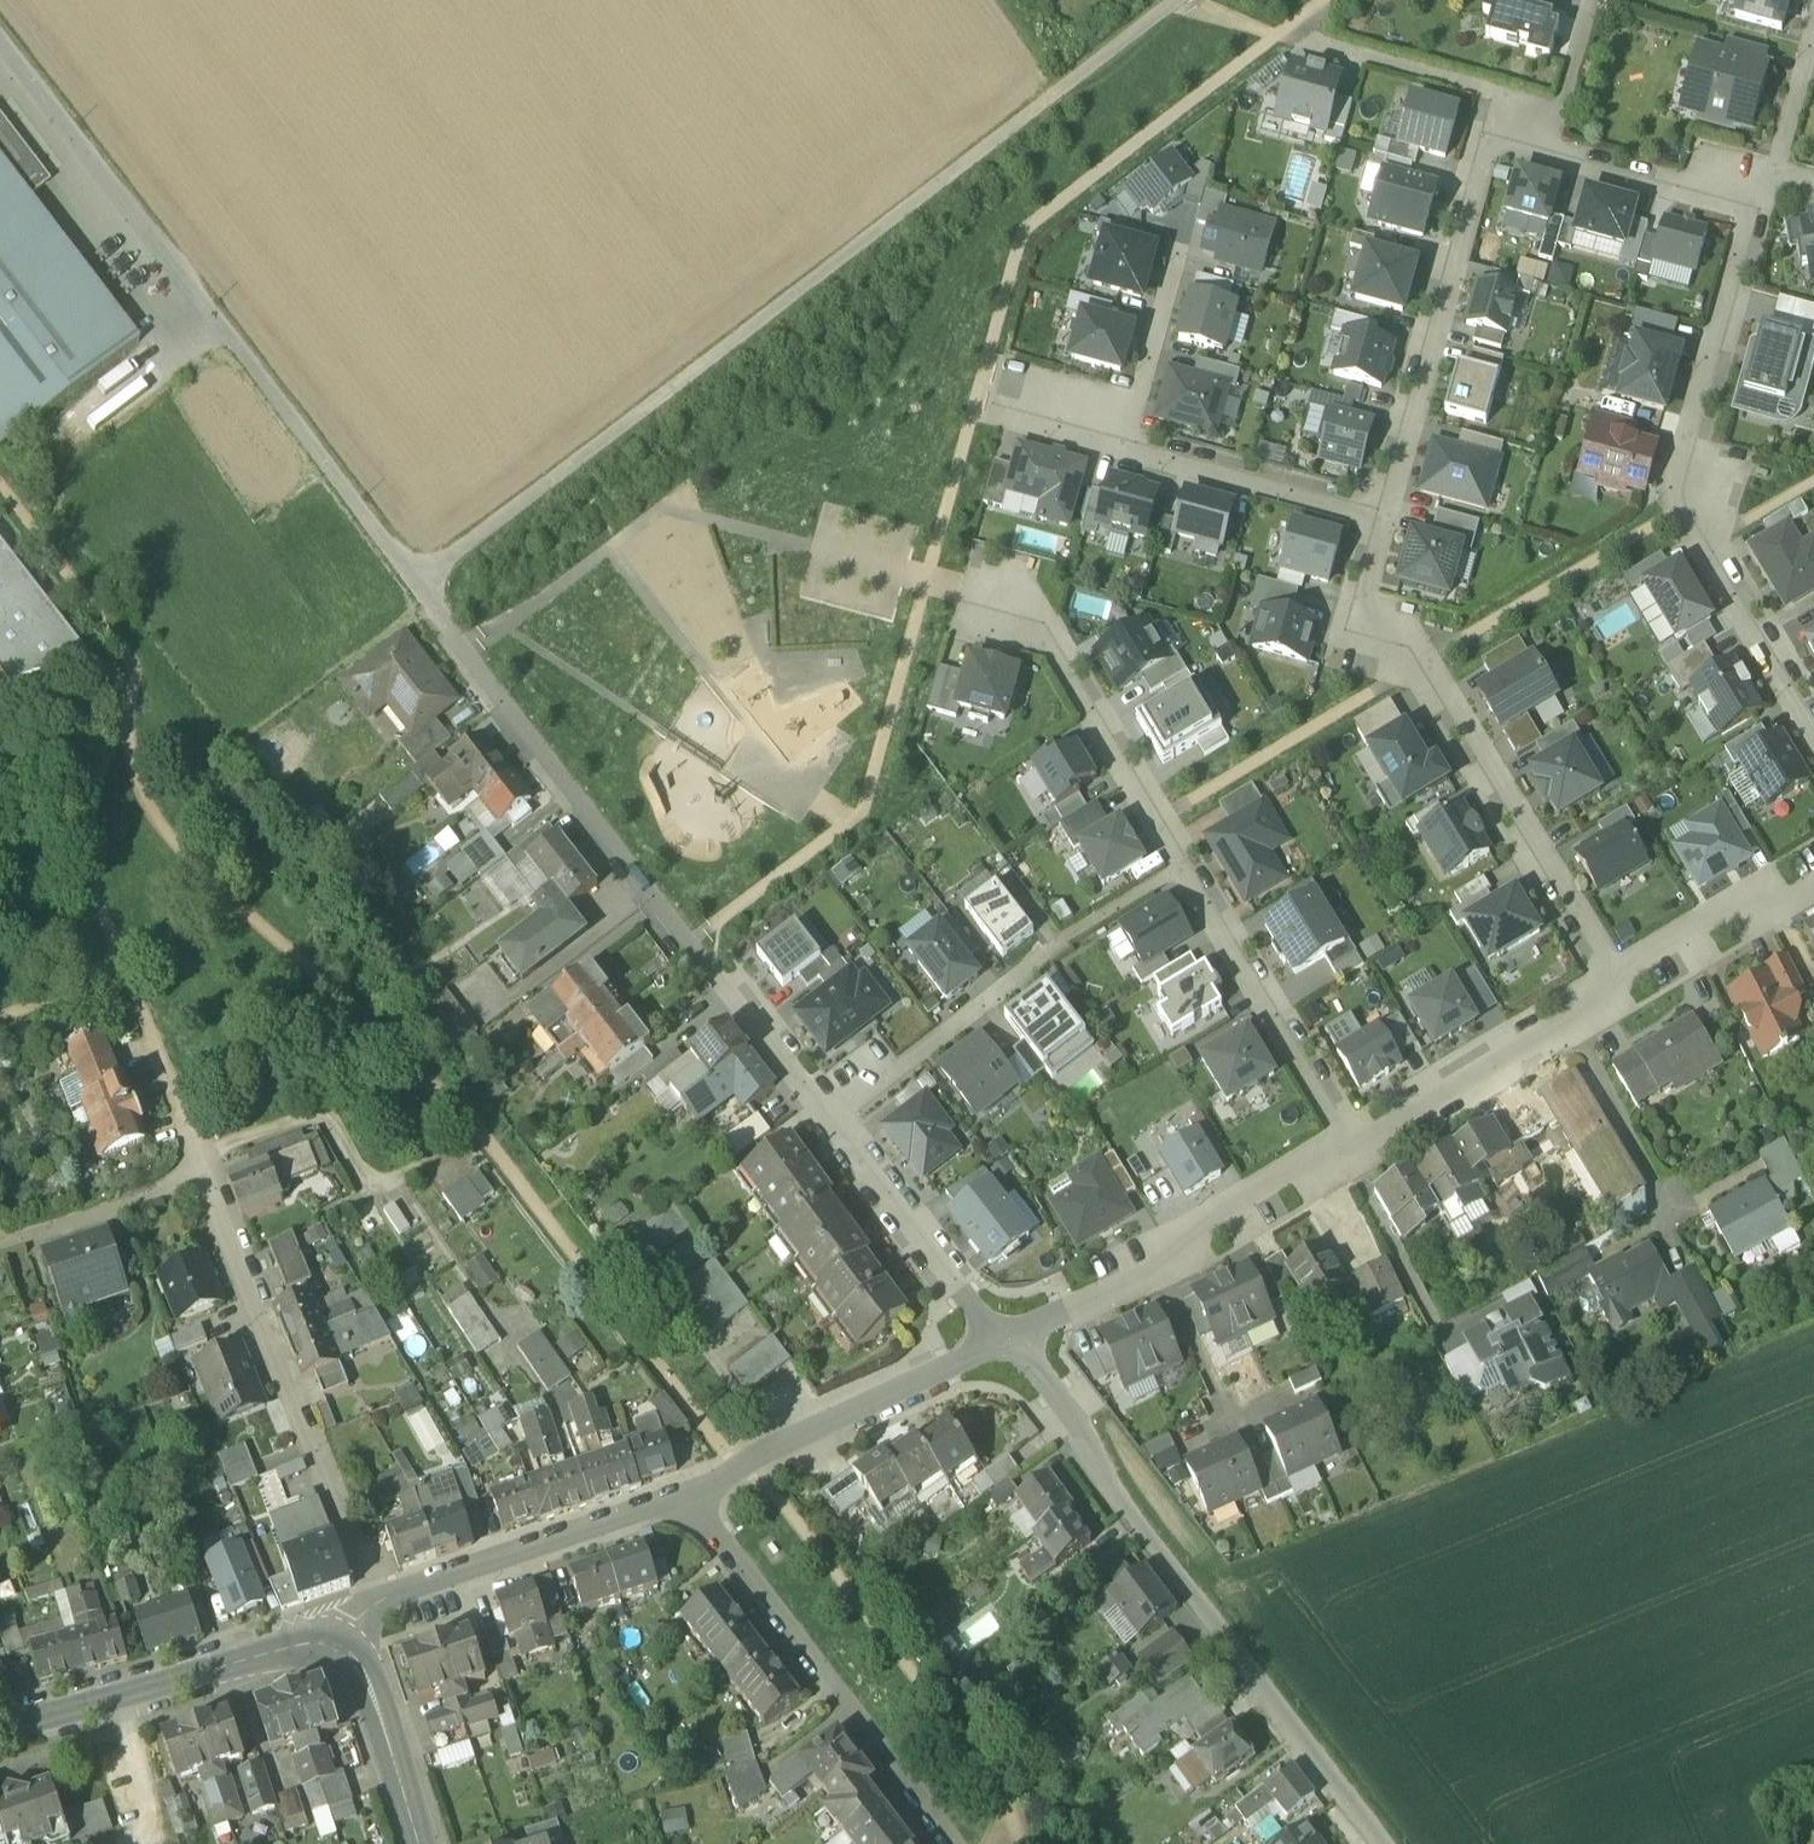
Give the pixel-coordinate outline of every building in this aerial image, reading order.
[(1504,0),(1487,0),(1482,15),(1491,18),(1485,37),(1516,46),(1517,42),(1529,46),(1526,55),(1549,61),(1558,27),(1550,25),(1552,17),(1529,10),(1530,7),(1504,0)] [(1734,17),(1739,0),(1723,0),(1719,13),(1734,17)] [(1734,17),(1781,30),(1785,14),(1789,0),(1739,0),(1734,17)] [(1789,0),(1785,14),(1791,15),(1795,2),(1789,0)] [(1728,40),(1723,59),(1762,70),(1768,51),(1728,40)] [(1723,59),(1702,53),(1689,99),(1707,103),(1704,114),(1702,120),(1728,127),(1729,121),(1747,126),(1762,70),(1723,59)] [(1281,58),(1247,84),(1255,96),(1290,69),(1281,58)] [(1290,69),(1276,121),(1326,135),(1336,98),(1340,80),(1294,67),(1290,69)] [(1326,135),(1324,140),(1340,145),(1352,103),(1336,98),(1326,135)] [(1686,109),(1704,114),(1707,103),(1689,99),(1686,109)] [(1457,113),(1411,100),(1398,146),(1418,152),(1444,159),(1457,113)] [(27,199),(48,183),(0,120),(0,163),(27,199)] [(1418,152),(1376,141),(1373,154),(1414,166),(1418,152)] [(1339,152),(1333,172),(1350,177),(1356,156),(1339,152)] [(1383,173),(1383,174),(1408,181),(1412,166),(1375,156),(1371,169),(1383,173)] [(1170,157),(1125,192),(1141,213),(1147,209),(1152,216),(1161,209),(1165,215),(1183,202),(1186,189),(1192,185),(1185,177),(1170,157)] [(139,344),(92,283),(27,199),(0,163),(0,450),(139,344)] [(1186,189),(1183,202),(1200,207),(1204,193),(1211,168),(1201,165),(1185,177),(1192,185),(1186,189)] [(1383,173),(1371,169),(1367,168),(1359,196),(1376,200),(1383,174),(1383,173)] [(1408,181),(1383,174),(1376,200),(1375,202),(1367,207),(1379,227),(1422,239),(1436,189),(1408,181)] [(1517,174),(1506,215),(1547,226),(1549,217),(1558,185),(1517,174)] [(1305,208),(1322,213),(1328,190),(1312,185),(1305,208)] [(1141,213),(1125,192),(1114,201),(1130,222),(1141,213)] [(1196,224),(1210,228),(1210,226),(1217,228),(1221,213),(1223,213),(1227,199),(1204,193),(1200,207),(1196,224)] [(1575,235),(1622,249),(1624,249),(1631,221),(1635,207),(1586,193),(1577,225),(1575,235)] [(1106,207),(1099,198),(1090,206),(1097,215),(1106,207)] [(1217,228),(1210,226),(1210,228),(1203,253),(1227,260),(1225,266),(1236,269),(1255,274),(1260,275),(1273,227),(1223,213),(1221,213),(1217,228)] [(1547,226),(1506,215),(1502,229),(1543,241),(1547,226)] [(1564,221),(1549,217),(1547,226),(1543,241),(1538,259),(1552,263),(1556,247),(1564,221)] [(1807,221),(1785,225),(1789,250),(1797,249),(1800,266),(1808,265),(1813,264),(1813,220),(1807,221)] [(1577,225),(1564,221),(1556,247),(1571,250),(1571,248),(1575,235),(1577,225)] [(1647,225),(1631,221),(1624,249),(1622,249),(1619,263),(1636,267),(1644,236),(1647,225)] [(1658,240),(1653,260),(1693,271),(1695,272),(1706,232),(1664,221),(1658,240)] [(1097,238),(1106,240),(1139,249),(1143,235),(1101,223),(1097,238)] [(1395,246),(1353,235),(1349,249),(1368,254),(1391,260),(1395,246)] [(1622,249),(1575,235),(1571,248),(1619,263),(1622,249)] [(1653,260),(1658,240),(1644,236),(1636,267),(1633,278),(1647,282),(1648,279),(1653,260)] [(1106,240),(1093,286),(1140,299),(1153,253),(1139,249),(1106,240)] [(1391,260),(1368,254),(1355,301),(1402,314),(1415,267),(1391,260)] [(1688,290),(1693,271),(1653,260),(1648,279),(1688,290)] [(1574,270),(1552,264),(1545,287),(1568,294),(1574,270)] [(1251,288),(1255,274),(1236,269),(1232,282),(1251,288)] [(1488,286),(1518,294),(1529,297),(1533,283),(1491,272),(1488,286)] [(1191,295),(1228,305),(1234,286),(1196,276),(1191,295)] [(1478,284),(1467,326),(1476,329),(1507,337),(1508,330),(1518,294),(1488,286),(1478,284)] [(1519,334),(1529,297),(1518,294),(1508,330),(1519,334)] [(1065,314),(1083,319),(1108,326),(1114,307),(1071,295),(1065,314)] [(1191,295),(1178,341),(1222,354),(1225,344),(1233,316),(1235,307),(1228,305),(1191,295)] [(1780,300),(1771,329),(1802,338),(1812,341),(1813,334),(1813,309),(1780,300)] [(1628,340),(1637,343),(1669,352),(1677,324),(1635,312),(1628,340)] [(1331,331),(1345,335),(1373,343),(1377,327),(1335,315),(1331,331)] [(1249,321),(1233,316),(1225,344),(1242,349),(1249,321)] [(1108,326),(1083,319),(1072,360),(1120,373),(1131,332),(1108,326)] [(1785,397),(1802,338),(1771,329),(1762,327),(1746,383),(1744,392),(1776,401),(1777,395),(1785,397)] [(1502,350),(1507,337),(1476,329),(1473,342),(1502,350)] [(1345,335),(1331,331),(1329,331),(1321,360),(1337,364),(1345,335)] [(1373,343),(1345,335),(1337,364),(1333,377),(1381,390),(1392,348),(1373,343)] [(1813,362),(1813,341),(1812,341),(1802,338),(1785,397),(1798,401),(1807,369),(1812,370),(1813,362)] [(1669,352),(1637,343),(1631,363),(1628,362),(1623,360),(1618,379),(1623,380),(1626,381),(1621,401),(1663,413),(1669,391),(1671,392),(1675,377),(1673,376),(1679,354),(1669,352)] [(1472,353),(1468,370),(1498,379),(1503,362),(1472,353)] [(1199,362),(1195,378),(1229,387),(1228,389),(1236,391),(1241,373),(1199,362)] [(1457,367),(1444,415),(1485,426),(1498,379),(1468,370),(1457,367)] [(1195,378),(1172,372),(1159,420),(1216,435),(1218,427),(1228,389),(1229,387),(1195,378)] [(1735,408),(1771,418),(1776,401),(1744,392),(1746,383),(1742,382),(1735,408)] [(1342,402),(1353,404),(1359,406),(1363,390),(1347,386),(1342,402)] [(1245,393),(1236,391),(1228,389),(1218,427),(1234,431),(1245,393)] [(1333,415),(1349,419),(1353,404),(1342,402),(1311,393),(1307,407),(1333,415)] [(1776,401),(1783,403),(1785,397),(1777,395),(1776,401)] [(1333,415),(1307,407),(1299,433),(1320,440),(1323,428),(1329,430),(1333,415)] [(1596,434),(1631,443),(1635,426),(1593,414),(1588,431),(1596,434)] [(1349,419),(1333,415),(1329,430),(1323,428),(1320,440),(1319,445),(1325,446),(1321,461),(1359,472),(1372,425),(1349,419)] [(1549,440),(1563,443),(1568,421),(1553,418),(1549,440)] [(1631,443),(1596,434),(1584,476),(1602,481),(1600,487),(1620,492),(1622,487),(1640,492),(1652,449),(1631,443)] [(1461,435),(1457,451),(1499,463),(1503,447),(1461,435)] [(1278,450),(1258,444),(1253,461),(1274,466),(1278,450)] [(1485,512),(1499,463),(1457,451),(1433,445),(1428,463),(1432,464),(1429,473),(1426,473),(1420,494),(1485,512)] [(1043,521),(1067,528),(1084,467),(1019,449),(1013,468),(1006,494),(1043,504),(1039,520),(1041,521),(1040,522),(1043,523),(1043,521)] [(1002,510),(1006,494),(1013,468),(995,463),(983,505),(1002,510)] [(1110,482),(1137,489),(1139,483),(1112,476),(1110,482)] [(1106,495),(1098,526),(1112,530),(1110,537),(1128,542),(1130,535),(1144,539),(1157,494),(1137,489),(1110,482),(1106,495)] [(1095,537),(1098,526),(1106,495),(1092,492),(1081,533),(1095,537)] [(1006,494),(1002,510),(1001,514),(1037,524),(1039,520),(1043,504),(1006,494)] [(1218,547),(1220,548),(1232,508),(1187,495),(1179,523),(1176,536),(1198,542),(1218,547)] [(1800,503),(1763,525),(1770,537),(1787,527),(1808,515),(1800,503)] [(1461,549),(1460,551),(1471,554),(1479,524),(1437,513),(1429,541),(1461,549)] [(1179,523),(1165,519),(1156,552),(1170,556),(1176,536),(1179,523)] [(1285,557),(1281,571),(1304,578),(1327,584),(1340,538),(1294,525),(1290,540),(1284,538),(1279,555),(1285,557)] [(1750,549),(1786,608),(1813,591),(1813,558),(1808,561),(1801,549),(1787,527),(1770,537),(1750,549)] [(1400,584),(1447,597),(1452,581),(1460,551),(1461,549),(1429,541),(1413,536),(1408,552),(1404,568),(1400,584)] [(1128,542),(1110,537),(1105,555),(1123,560),(1128,542)] [(1813,558),(1813,541),(1801,549),(1808,561),(1813,558)] [(1218,547),(1198,542),(1195,552),(1215,558),(1218,547)] [(8,688),(85,657),(0,548),(0,678),(8,688)] [(1396,566),(1404,568),(1408,552),(1401,550),(1396,566)] [(1477,556),(1471,554),(1460,551),(1452,581),(1469,586),(1477,556)] [(1623,579),(1631,593),(1669,570),(1661,555),(1623,579)] [(1678,568),(1644,588),(1676,641),(1710,621),(1678,568)] [(1304,578),(1281,571),(1277,585),(1298,591),(1301,592),(1304,578)] [(1123,580),(1118,598),(1141,604),(1146,586),(1123,580)] [(1250,609),(1262,613),(1262,611),(1290,619),(1298,591),(1277,585),(1258,580),(1250,609)] [(1262,611),(1262,613),(1252,649),(1306,664),(1316,626),(1290,619),(1262,611)] [(1096,654),(1119,692),(1141,679),(1168,661),(1146,625),(1142,627),(1135,625),(1123,631),(1121,639),(1096,654)] [(1168,627),(1146,625),(1168,661),(1176,656),(1182,652),(1168,627)] [(1678,643),(1687,657),(1704,646),(1715,639),(1707,626),(1678,643)] [(413,734),(414,735),(434,720),(441,715),(442,688),(403,638),(342,686),(366,716),(379,706),(394,709),(413,734)] [(1494,684),(1531,661),(1519,641),(1481,663),(1494,684)] [(1661,656),(1668,668),(1684,658),(1677,646),(1661,656)] [(1691,688),(1719,671),(1704,646),(1687,657),(1684,658),(1668,668),(1667,669),(1682,694),(1691,688)] [(1168,661),(1141,679),(1150,695),(1161,688),(1187,672),(1176,656),(1168,661)] [(1556,700),(1533,660),(1531,661),(1494,684),(1477,693),(1501,732),(1526,717),(1556,700)] [(986,666),(970,661),(966,676),(957,708),(958,708),(972,712),(990,717),(1004,721),(1017,674),(1001,670),(1002,666),(987,662),(986,666)] [(1710,720),(1720,737),(1762,711),(1748,688),(1751,687),(1742,672),(1739,673),(1732,663),(1719,671),(1691,688),(1701,705),(1698,707),(1707,722),(1710,720)] [(927,711),(955,719),(958,708),(957,708),(966,676),(938,669),(927,711)] [(1161,688),(1169,701),(1195,686),(1187,672),(1161,688)] [(1169,701),(1136,720),(1162,765),(1196,746),(1221,731),(1195,686),(1169,701)] [(1353,726),(1368,750),(1404,728),(1390,704),(1353,726)] [(1705,746),(1720,737),(1710,720),(1707,722),(1698,707),(1686,714),(1705,746)] [(990,717),(972,712),(969,720),(988,725),(990,717)] [(1542,743),(1526,717),(1501,732),(1516,758),(1542,743)] [(414,795),(416,797),(432,784),(448,772),(446,770),(445,769),(434,756),(451,743),(434,720),(414,735),(413,734),(398,746),(416,770),(403,779),(411,791),(414,795)] [(1535,748),(1545,764),(1572,748),(1573,749),(1583,743),(1573,725),(1535,748)] [(1427,766),(1404,728),(1368,750),(1369,752),(1389,784),(1403,808),(1447,782),(1435,762),(1427,766)] [(1734,768),(1740,765),(1739,763),(1770,744),(1761,729),(1724,752),(1734,768)] [(1221,731),(1196,746),(1204,759),(1228,744),(1221,731)] [(1780,738),(1770,744),(1739,763),(1740,765),(1744,771),(1761,801),(1766,808),(1808,783),(1780,738)] [(484,739),(454,763),(474,789),(473,789),(481,799),(482,798),(512,776),(484,739)] [(1032,769),(1048,797),(1056,810),(1079,797),(1077,792),(1096,781),(1076,748),(1057,759),(1054,755),(1032,769)] [(1572,748),(1545,764),(1531,773),(1540,788),(1536,791),(1545,806),(1549,804),(1558,819),(1599,794),(1573,749),(1572,748)] [(1355,760),(1375,792),(1389,784),(1369,752),(1355,760)] [(450,807),(473,789),(474,789),(454,763),(445,769),(446,770),(448,772),(432,784),(450,807)] [(1761,801),(1744,771),(1727,781),(1745,811),(1761,801)] [(532,801),(512,776),(482,798),(501,824),(507,819),(514,828),(531,814),(525,806),(532,801)] [(391,813),(393,815),(416,797),(414,795),(411,791),(403,779),(379,797),(391,813)] [(1390,816),(1403,808),(1389,784),(1375,792),(1390,816)] [(1219,807),(1229,825),(1262,805),(1253,787),(1219,807)] [(1720,809),(1738,838),(1750,831),(1728,794),(1715,801),(1720,809)] [(1079,797),(1056,810),(1050,813),(1042,819),(1049,831),(1086,809),(1079,797)] [(1043,801),(1050,813),(1056,810),(1048,797),(1043,801)] [(494,843),(514,828),(507,819),(501,824),(482,798),(481,799),(464,812),(482,837),(486,834),(494,843)] [(1074,851),(1079,848),(1111,829),(1096,804),(1059,826),(1074,851)] [(1206,839),(1246,903),(1283,880),(1265,851),(1268,841),(1281,834),(1262,805),(1229,825),(1206,839)] [(1420,834),(1446,818),(1438,806),(1405,826),(1412,838),(1420,834)] [(1453,876),(1489,855),(1479,839),(1481,837),(1473,823),(1471,825),(1461,809),(1446,818),(1420,834),(1437,863),(1443,860),(1453,876)] [(1597,827),(1605,840),(1624,829),(1634,822),(1626,809),(1597,827)] [(1738,838),(1720,809),(1698,823),(1704,833),(1693,839),(1692,840),(1677,849),(1675,850),(1700,890),(1750,859),(1738,838)] [(1687,829),(1693,839),(1704,833),(1698,823),(1687,829)] [(1111,829),(1079,848),(1083,855),(1098,880),(1103,887),(1143,864),(1135,851),(1135,850),(1134,850),(1127,838),(1127,836),(1126,837),(1119,824),(1111,829)] [(1667,833),(1677,849),(1692,840),(1682,824),(1667,833)] [(549,827),(506,860),(517,873),(530,863),(529,861),(558,838),(549,827)] [(1576,858),(1598,893),(1645,864),(1636,848),(1637,847),(1635,844),(1634,845),(1624,829),(1605,840),(1576,858)] [(463,856),(471,866),(496,847),(494,843),(486,834),(482,837),(461,853),(463,856)] [(530,863),(542,878),(573,854),(560,837),(558,838),(529,861),(530,863)] [(506,860),(496,847),(471,866),(478,875),(481,879),(506,860)] [(598,886),(573,854),(542,878),(552,891),(565,909),(567,910),(598,886)] [(1098,880),(1083,855),(1067,864),(1082,889),(1098,880)] [(460,889),(478,875),(471,866),(463,856),(446,869),(460,889)] [(863,873),(851,858),(831,874),(842,888),(863,873)] [(506,860),(481,879),(479,880),(504,913),(516,904),(523,913),(535,904),(538,901),(517,873),(506,860)] [(1447,880),(1453,876),(1443,860),(1437,863),(1447,880)] [(530,863),(517,873),(538,901),(552,891),(542,878),(530,863)] [(956,898),(965,909),(996,886),(986,874),(956,898)] [(436,903),(455,888),(444,875),(426,889),(436,903)] [(1454,896),(1462,909),(1486,894),(1491,891),(1484,879),(1454,896)] [(1287,897),(1294,909),(1314,897),(1319,894),(1311,882),(1287,897)] [(965,909),(1003,959),(1034,935),(996,886),(965,909)] [(535,904),(546,917),(549,922),(565,909),(552,891),(538,901),(535,904)] [(1464,924),(1494,906),(1486,894),(1462,909),(1450,916),(1457,928),(1464,924)] [(1539,934),(1515,894),(1494,906),(1464,924),(1489,964),(1539,934)] [(1314,897),(1294,909),(1264,927),(1275,944),(1284,959),(1294,977),(1324,959),(1344,947),(1314,897)] [(1050,909),(1060,926),(1073,919),(1063,901),(1050,909)] [(1190,937),(1168,902),(1121,930),(1142,966),(1162,954),(1190,937)] [(567,910),(565,909),(549,922),(546,917),(500,952),(522,981),(584,933),(567,910)] [(898,934),(911,950),(937,930),(924,914),(898,934)] [(821,960),(831,952),(805,919),(795,926),(821,960)] [(939,928),(966,963),(977,954),(970,944),(951,919),(939,928)] [(1626,923),(1612,931),(1621,947),(1636,938),(1626,923)] [(815,964),(821,960),(795,926),(789,930),(815,964)] [(911,950),(909,951),(947,1001),(977,978),(966,963),(939,928),(937,930),(911,950)] [(1804,935),(1812,948),(1810,949),(1813,956),(1813,929),(1804,935)] [(815,964),(789,930),(757,955),(783,989),(798,977),(815,964)] [(1376,938),(1358,948),(1368,964),(1385,953),(1376,938)] [(1284,959),(1275,944),(1271,946),(1280,961),(1284,959)] [(1338,982),(1363,967),(1349,944),(1344,947),(1324,959),(1338,982)] [(815,964),(798,977),(807,989),(819,980),(841,963),(832,951),(831,952),(821,960),(815,964)] [(1399,951),(1376,964),(1382,974),(1405,961),(1399,951)] [(1162,954),(1142,966),(1133,971),(1141,986),(1153,979),(1170,968),(1162,954)] [(1153,979),(1162,993),(1199,971),(1196,967),(1190,956),(1170,968),(1153,979)] [(1780,999),(1794,1004),(1807,998),(1787,959),(1763,972),(1766,977),(1768,976),(1780,999)] [(1205,962),(1196,967),(1199,971),(1205,968),(1213,981),(1215,979),(1205,962)] [(828,992),(850,974),(841,963),(819,980),(828,992)] [(592,968),(549,1001),(578,1039),(621,1006),(592,968)] [(1199,971),(1162,993),(1158,996),(1166,1009),(1157,1014),(1172,1038),(1221,1008),(1214,995),(1222,991),(1215,979),(1213,981),(1205,968),(1199,971)] [(1058,977),(1072,995),(1082,987),(1068,969),(1058,977)] [(1474,972),(1452,985),(1461,1000),(1483,987),(1474,972)] [(797,1015),(827,1054),(874,1018),(866,1008),(878,998),(864,980),(858,984),(850,974),(828,992),(797,1015)] [(1399,989),(1410,1009),(1436,993),(1424,974),(1399,989)] [(1755,1044),(1763,1061),(1780,1052),(1781,1055),(1787,1052),(1786,1049),(1802,1041),(1795,1027),(1799,1014),(1794,1004),(1780,999),(1768,976),(1766,977),(1730,996),(1750,1034),(1758,1037),(1755,1044)] [(1047,986),(1061,1005),(1073,996),(1072,995),(1058,977),(1047,986)] [(1436,993),(1410,1009),(1435,1049),(1475,1025),(1474,1022),(1461,1000),(1452,985),(1451,984),(1436,993)] [(1047,986),(1004,1018),(1024,1043),(1046,1072),(1052,1079),(1094,1047),(1061,1005),(1047,986)] [(1461,1000),(1474,1022),(1497,1009),(1483,987),(1461,1000)] [(452,1053),(474,1036),(479,1032),(445,988),(418,1008),(452,1053)] [(866,1008),(874,1018),(886,1008),(878,998),(866,1008)] [(558,1054),(578,1039),(549,1001),(529,1016),(558,1054)] [(1301,1012),(1310,1030),(1325,1021),(1315,1004),(1301,1012)] [(607,1077),(609,1076),(621,1067),(643,1050),(651,1045),(621,1006),(578,1039),(584,1047),(588,1053),(607,1077)] [(1109,1010),(1094,1018),(1103,1033),(1117,1025),(1109,1010)] [(1416,1045),(1399,1016),(1378,1029),(1395,1058),(1416,1045)] [(1325,1033),(1337,1054),(1362,1039),(1349,1019),(1325,1033)] [(1635,1056),(1655,1089),(1657,1088),(1668,1082),(1665,1078),(1690,1063),(1700,1079),(1721,1066),(1694,1021),(1635,1056)] [(691,1055),(691,1056),(702,1070),(695,1076),(692,1075),(673,1090),(671,1092),(681,1106),(720,1076),(748,1055),(728,1028),(691,1055)] [(1395,1058),(1378,1029),(1362,1039),(1337,1054),(1359,1091),(1372,1083),(1374,1085),(1388,1077),(1387,1074),(1400,1066),(1395,1058)] [(1247,1033),(1231,1043),(1230,1040),(1229,1041),(1230,1043),(1219,1050),(1218,1047),(1217,1048),(1218,1050),(1202,1060),(1228,1104),(1243,1095),(1244,1097),(1260,1087),(1258,1085),(1273,1076),(1247,1033)] [(66,1049),(78,1078),(60,1085),(71,1111),(84,1106),(97,1139),(93,1140),(100,1159),(146,1140),(140,1124),(144,1122),(135,1100),(131,1102),(125,1089),(102,1034),(66,1049)] [(939,1068),(976,1116),(981,1112),(1007,1092),(1017,1085),(1004,1069),(980,1037),(939,1068)] [(558,1054),(566,1064),(574,1058),(574,1054),(584,1047),(578,1039),(558,1054)] [(1229,1041),(1218,1047),(1219,1050),(1230,1043),(1229,1041)] [(1046,1072),(1024,1043),(1012,1052),(1018,1059),(1035,1081),(1046,1072)] [(628,1077),(630,1079),(652,1062),(643,1050),(621,1067),(628,1077)] [(1184,1050),(1167,1060),(1176,1075),(1193,1065),(1184,1050)] [(642,1077),(651,1089),(664,1079),(685,1063),(684,1061),(675,1051),(642,1077)] [(595,1087),(607,1077),(588,1053),(580,1059),(585,1065),(581,1068),(595,1087)] [(544,1081),(566,1064),(558,1054),(536,1071),(544,1081)] [(748,1055),(720,1076),(735,1096),(746,1110),(774,1088),(748,1055)] [(664,1079),(673,1090),(692,1075),(695,1076),(702,1070),(691,1056),(684,1061),(685,1063),(664,1079)] [(1612,1070),(1635,1107),(1659,1093),(1657,1088),(1655,1089),(1635,1056),(1612,1070)] [(575,1062),(581,1068),(585,1065),(580,1059),(575,1062)] [(1018,1059),(1004,1069),(1017,1085),(1021,1091),(1035,1081),(1018,1059)] [(1657,1088),(1659,1093),(1671,1086),(1676,1094),(1700,1079),(1690,1063),(1665,1078),(1668,1082),(1657,1088)] [(628,1077),(621,1067),(609,1076),(617,1086),(628,1077)] [(695,1125),(735,1096),(720,1076),(681,1106),(695,1125)] [(918,1085),(926,1096),(937,1088),(928,1077),(918,1085)] [(1542,1096),(1549,1107),(1571,1094),(1593,1133),(1604,1126),(1574,1077),(1542,1096)] [(667,1116),(681,1106),(671,1092),(673,1090),(664,1079),(651,1089),(660,1100),(656,1103),(667,1116)] [(926,1096),(918,1085),(894,1103),(903,1114),(925,1097),(926,1096)] [(1007,1092),(981,1112),(990,1125),(1016,1104),(1007,1092)] [(1571,1094),(1549,1107),(1578,1155),(1612,1212),(1643,1193),(1604,1126),(1593,1133),(1571,1094)] [(906,1154),(924,1177),(957,1152),(946,1137),(939,1128),(945,1123),(925,1097),(903,1114),(884,1129),(904,1155),(906,1154)] [(1196,1136),(1210,1159),(1222,1152),(1201,1116),(1188,1123),(1196,1136)] [(715,1149),(728,1167),(754,1147),(770,1135),(758,1118),(715,1149)] [(939,1128),(946,1137),(953,1132),(945,1123),(939,1128)] [(1468,1140),(1483,1170),(1502,1158),(1509,1153),(1493,1125),(1468,1140)] [(247,1155),(254,1172),(268,1167),(267,1164),(308,1148),(305,1141),(302,1135),(247,1155)] [(319,1135),(305,1141),(308,1148),(318,1173),(331,1167),(319,1135)] [(1196,1136),(1162,1156),(1187,1197),(1220,1177),(1210,1159),(1196,1136)] [(1000,1138),(986,1150),(995,1161),(1009,1150),(1000,1138)] [(1453,1149),(1475,1187),(1476,1186),(1488,1179),(1483,1170),(1468,1140),(1453,1149)] [(741,1176),(783,1232),(826,1200),(831,1197),(815,1176),(817,1175),(807,1163),(805,1164),(788,1141),(763,1160),(741,1176)] [(1765,1184),(1772,1198),(1776,1196),(1793,1186),(1803,1181),(1783,1141),(1758,1155),(1771,1181),(1765,1184)] [(763,1160),(754,1147),(728,1167),(737,1179),(741,1176),(763,1160)] [(229,1182),(243,1218),(283,1202),(277,1187),(284,1184),(285,1186),(318,1173),(308,1148),(267,1164),(268,1167),(254,1172),(229,1182)] [(1433,1167),(1417,1176),(1437,1211),(1453,1202),(1461,1215),(1480,1204),(1485,1202),(1476,1186),(1475,1187),(1453,1149),(1430,1163),(1433,1167)] [(1113,1154),(1100,1162),(1109,1177),(1122,1169),(1113,1154)] [(1514,1177),(1502,1158),(1483,1170),(1488,1179),(1494,1189),(1514,1177)] [(1006,1160),(990,1172),(999,1183),(1015,1172),(1006,1160)] [(1052,1206),(1078,1249),(1132,1216),(1122,1199),(1109,1177),(1100,1162),(1099,1160),(1077,1173),(1084,1186),(1074,1192),(1056,1203),(1052,1206)] [(1122,1169),(1109,1177),(1122,1199),(1135,1191),(1122,1169)] [(946,1193),(957,1209),(988,1185),(992,1182),(983,1171),(946,1193)] [(477,1172),(466,1180),(482,1203),(494,1194),(477,1172)] [(1421,1221),(1437,1211),(1417,1176),(1414,1172),(1399,1181),(1401,1183),(1391,1189),(1389,1187),(1388,1188),(1403,1214),(1390,1222),(1401,1241),(1425,1228),(1421,1221)] [(484,1206),(482,1203),(466,1180),(443,1197),(461,1223),(484,1206)] [(1049,1190),(1056,1203),(1074,1192),(1066,1180),(1049,1190)] [(1770,1243),(1771,1243),(1791,1232),(1772,1198),(1765,1184),(1709,1215),(1733,1259),(1747,1251),(1749,1250),(1768,1240),(1770,1243)] [(1002,1256),(1016,1246),(1028,1236),(1003,1203),(988,1185),(957,1209),(950,1214),(990,1266),(1002,1256)] [(1776,1196),(1783,1209),(1793,1203),(1793,1186),(1776,1196)] [(1374,1195),(1390,1222),(1403,1214),(1388,1188),(1374,1195)] [(1612,1212),(1612,1235),(1645,1217),(1643,1193),(1612,1212)] [(1003,1203),(1028,1236),(1040,1227),(1014,1194),(1003,1203)] [(779,1235),(800,1263),(847,1228),(826,1200),(783,1232),(779,1235)] [(1453,1202),(1437,1211),(1448,1230),(1465,1221),(1461,1215),(1453,1202)] [(606,1215),(614,1227),(630,1215),(621,1203),(606,1215)] [(383,1211),(400,1237),(411,1230),(394,1204),(383,1211)] [(1465,1221),(1448,1230),(1457,1246),(1474,1237),(1470,1230),(1489,1218),(1480,1204),(1461,1215),(1465,1221)] [(619,1248),(637,1272),(690,1231),(673,1208),(659,1218),(619,1248)] [(613,1239),(619,1248),(659,1218),(652,1210),(613,1239)] [(800,1263),(821,1291),(864,1259),(868,1256),(847,1228),(800,1263)] [(302,1234),(304,1246),(327,1242),(325,1229),(302,1234)] [(1799,1247),(1791,1232),(1771,1243),(1777,1253),(1780,1258),(1799,1247)] [(77,1245),(85,1269),(117,1259),(109,1235),(77,1245)] [(270,1248),(288,1291),(311,1282),(292,1236),(270,1248)] [(1749,1250),(1747,1251),(1754,1265),(1777,1253),(1771,1243),(1770,1243),(1768,1240),(1749,1250)] [(61,1312),(62,1311),(82,1305),(127,1290),(117,1259),(85,1269),(77,1245),(43,1257),(61,1312)] [(1016,1246),(1002,1256),(1006,1261),(1020,1251),(1016,1246)] [(1650,1293),(1653,1299),(1672,1288),(1670,1284),(1650,1247),(1616,1266),(1614,1262),(1595,1272),(1587,1276),(1588,1277),(1595,1290),(1603,1305),(1598,1308),(1602,1315),(1608,1324),(1628,1313),(1624,1307),(1650,1293)] [(381,1265),(369,1248),(357,1256),(368,1273),(381,1265)] [(1295,1282),(1310,1307),(1344,1287),(1339,1278),(1340,1277),(1329,1259),(1328,1260),(1321,1248),(1287,1268),(1295,1282)] [(1537,1278),(1548,1299),(1588,1277),(1587,1276),(1595,1272),(1584,1252),(1537,1278)] [(501,1282),(482,1255),(465,1267),(483,1294),(501,1282)] [(1264,1267),(1267,1273),(1277,1292),(1295,1282),(1287,1268),(1281,1257),(1264,1267)] [(164,1275),(183,1321),(224,1304),(205,1259),(164,1275)] [(817,1294),(838,1322),(885,1286),(864,1259),(821,1291),(817,1294)] [(671,1295),(689,1318),(731,1285),(725,1276),(714,1262),(671,1295)] [(1352,1281),(1371,1320),(1403,1304),(1384,1265),(1352,1281)] [(393,1282),(402,1295),(421,1283),(412,1270),(393,1282)] [(1233,1274),(1220,1280),(1245,1335),(1272,1323),(1266,1310),(1252,1280),(1248,1270),(1235,1276),(1233,1274)] [(1694,1271),(1670,1284),(1672,1288),(1653,1299),(1661,1313),(1675,1305),(1702,1357),(1719,1348),(1708,1326),(1719,1320),(1709,1300),(1694,1271)] [(1282,1302),(1277,1292),(1267,1273),(1252,1280),(1266,1310),(1282,1302)] [(183,1321),(164,1275),(159,1277),(178,1323),(183,1321)] [(1219,1347),(1245,1335),(1220,1280),(1207,1286),(1208,1288),(1195,1294),(1196,1297),(1208,1323),(1212,1332),(1219,1347)] [(1501,1297),(1510,1315),(1528,1305),(1539,1300),(1529,1282),(1501,1297)] [(746,1303),(731,1285),(689,1318),(706,1341),(749,1308),(746,1303)] [(441,1299),(448,1310),(470,1296),(463,1286),(441,1299)] [(906,1314),(885,1286),(838,1322),(858,1349),(906,1314)] [(1595,1319),(1602,1315),(1598,1308),(1603,1305),(1595,1290),(1582,1296),(1578,1302),(1578,1309),(1581,1315),(1588,1319),(1595,1319)] [(318,1301),(326,1319),(332,1317),(330,1314),(350,1306),(348,1301),(344,1291),(318,1301)] [(1709,1300),(1719,1320),(1736,1312),(1726,1292),(1709,1300)] [(348,1301),(350,1306),(356,1319),(375,1312),(364,1293),(348,1301)] [(288,1345),(325,1330),(321,1321),(311,1295),(274,1309),(288,1345)] [(448,1310),(464,1334),(485,1319),(470,1296),(448,1310)] [(1183,1303),(1195,1329),(1208,1323),(1196,1297),(1183,1303)] [(49,1321),(44,1304),(30,1308),(35,1326),(49,1321)] [(88,1325),(82,1305),(62,1311),(68,1331),(88,1325)] [(1478,1395),(1487,1398),(1504,1389),(1519,1393),(1531,1387),(1545,1391),(1567,1380),(1542,1331),(1535,1329),(1537,1322),(1531,1320),(1533,1314),(1528,1305),(1510,1315),(1507,1322),(1505,1319),(1501,1322),(1502,1324),(1490,1331),(1488,1328),(1484,1331),(1485,1333),(1475,1338),(1472,1349),(1470,1350),(1483,1376),(1477,1393),(1478,1395)] [(325,1330),(356,1319),(350,1306),(330,1314),(332,1317),(326,1319),(321,1321),(325,1330)] [(1155,1312),(1167,1339),(1180,1333),(1168,1306),(1155,1312)] [(375,1312),(356,1319),(360,1331),(366,1345),(389,1335),(375,1312)] [(1141,1316),(1127,1322),(1152,1377),(1179,1365),(1173,1352),(1171,1347),(1167,1339),(1155,1312),(1142,1318),(1141,1316)] [(1632,1322),(1628,1313),(1608,1324),(1612,1333),(1632,1322)] [(325,1330),(328,1338),(339,1334),(341,1338),(360,1331),(356,1319),(325,1330)] [(464,1334),(478,1355),(501,1342),(485,1319),(464,1334)] [(1126,1389),(1152,1377),(1127,1322),(1114,1328),(1115,1331),(1102,1337),(1107,1348),(1119,1374),(1126,1389)] [(1195,1329),(1199,1338),(1212,1332),(1208,1323),(1195,1329)] [(1272,1323),(1245,1335),(1253,1351),(1279,1339),(1272,1323)] [(169,1340),(176,1356),(207,1343),(201,1327),(169,1340)] [(339,1365),(336,1358),(328,1338),(325,1330),(288,1345),(302,1380),(316,1375),(339,1365)] [(366,1345),(360,1331),(341,1338),(339,1334),(328,1338),(336,1358),(366,1345)] [(577,1331),(556,1346),(568,1362),(589,1347),(577,1331)] [(517,1348),(548,1394),(571,1378),(539,1333),(517,1348)] [(1167,1339),(1171,1347),(1173,1352),(1186,1346),(1180,1333),(1167,1339)] [(54,1334),(35,1340),(41,1357),(57,1352),(59,1351),(54,1334)] [(730,1371),(748,1395),(791,1362),(788,1359),(772,1338),(730,1371)] [(176,1356),(169,1340),(154,1346),(161,1362),(176,1356)] [(195,1367),(218,1425),(264,1406),(241,1348),(195,1367)] [(1094,1354),(1106,1380),(1119,1374),(1107,1348),(1094,1354)] [(1444,1363),(1464,1402),(1478,1395),(1477,1393),(1483,1376),(1470,1350),(1444,1363)] [(57,1352),(41,1357),(45,1372),(61,1366),(57,1352)] [(1094,1386),(1106,1380),(1094,1354),(1082,1359),(1094,1386)] [(462,1356),(446,1366),(456,1382),(472,1372),(462,1356)] [(316,1375),(324,1396),(347,1386),(339,1365),(316,1375)] [(1289,1382),(1295,1395),(1321,1383),(1315,1370),(1289,1382)] [(1152,1377),(1126,1389),(1131,1400),(1157,1388),(1152,1377)] [(393,1396),(398,1405),(420,1396),(414,1385),(393,1396)] [(670,1429),(672,1435),(690,1429),(664,1395),(651,1405),(656,1412),(670,1429)] [(425,1405),(420,1396),(398,1405),(404,1416),(425,1405)] [(569,1408),(588,1462),(602,1458),(590,1420),(599,1417),(598,1416),(593,1400),(569,1408)] [(513,1411),(521,1422),(548,1413),(541,1401),(513,1411)] [(4,1402),(0,1404),(0,1428),(11,1424),(4,1402)] [(79,1427),(71,1402),(54,1408),(62,1432),(79,1427)] [(314,1408),(325,1434),(337,1429),(327,1403),(314,1408)] [(425,1455),(444,1446),(427,1406),(408,1414),(425,1455)] [(1317,1406),(1291,1418),(1314,1468),(1340,1456),(1317,1406)] [(479,1422),(489,1439),(503,1431),(512,1425),(503,1408),(479,1422)] [(656,1412),(654,1418),(664,1437),(665,1437),(672,1435),(670,1429),(656,1412)] [(544,1447),(554,1475),(568,1471),(567,1470),(548,1413),(521,1422),(522,1424),(531,1451),(544,1447)] [(590,1420),(602,1458),(616,1453),(610,1436),(612,1435),(605,1413),(598,1416),(599,1417),(590,1420)] [(472,1416),(455,1426),(465,1443),(482,1433),(472,1416)] [(677,1473),(664,1437),(654,1418),(635,1424),(640,1438),(625,1443),(627,1449),(639,1485),(677,1473)] [(1287,1480),(1314,1468),(1291,1418),(1264,1430),(1287,1480)] [(949,1426),(920,1447),(941,1476),(945,1482),(974,1461),(949,1426)] [(513,1447),(503,1431),(489,1439),(499,1455),(513,1447)] [(1149,1462),(1152,1460),(1175,1450),(1169,1437),(1143,1449),(1149,1462)] [(499,1455),(489,1439),(477,1446),(487,1463),(499,1455)] [(912,1497),(941,1476),(920,1447),(916,1441),(887,1462),(908,1491),(912,1497)] [(1238,1442),(1211,1454),(1234,1504),(1261,1492),(1238,1442)] [(218,1456),(225,1474),(251,1463),(244,1445),(218,1456)] [(487,1463),(477,1446),(463,1455),(473,1472),(487,1463)] [(531,1451),(541,1480),(554,1475),(544,1447),(531,1451)] [(627,1449),(616,1453),(602,1458),(616,1497),(641,1489),(639,1485),(627,1449)] [(1182,1465),(1175,1450),(1152,1460),(1159,1475),(1182,1465)] [(1261,1456),(1280,1499),(1293,1493),(1274,1451),(1261,1456)] [(1208,1516),(1234,1504),(1211,1454),(1185,1466),(1208,1516)] [(892,1503),(908,1491),(887,1462),(883,1456),(853,1477),(883,1518),(896,1508),(892,1503)] [(1247,1463),(1267,1505),(1280,1499),(1260,1457),(1247,1463)] [(616,1497),(602,1458),(588,1462),(578,1465),(578,1466),(592,1506),(616,1497)] [(984,1475),(994,1489),(1018,1472),(1008,1458),(984,1475)] [(280,1484),(307,1473),(303,1461),(276,1472),(280,1484)] [(225,1474),(232,1490),(258,1479),(251,1463),(225,1474)] [(578,1466),(567,1470),(568,1471),(554,1475),(567,1514),(592,1506),(578,1466)] [(1181,1467),(1167,1474),(1174,1490),(1189,1483),(1181,1467)] [(457,1493),(463,1510),(479,1504),(466,1469),(450,1474),(457,1493)] [(457,1493),(450,1474),(411,1488),(414,1494),(438,1486),(442,1498),(457,1493)] [(567,1514),(554,1475),(541,1480),(529,1484),(541,1519),(540,1519),(541,1523),(567,1514)] [(980,1499),(994,1489),(984,1475),(970,1485),(980,1499)] [(949,1488),(945,1482),(941,1476),(912,1497),(921,1508),(949,1488)] [(846,1477),(833,1486),(821,1495),(839,1520),(852,1512),(864,1503),(846,1477)] [(1024,1512),(1041,1535),(1069,1515),(1073,1512),(1070,1508),(1048,1477),(1016,1500),(1024,1512)] [(379,1487),(384,1504),(400,1499),(414,1494),(411,1488),(407,1478),(379,1487)] [(987,1495),(996,1509),(1018,1493),(1008,1480),(987,1495)] [(503,1532),(540,1519),(541,1519),(529,1484),(491,1496),(503,1532)] [(423,1521),(459,1509),(460,1511),(463,1510),(457,1493),(442,1498),(438,1486),(414,1494),(423,1521)] [(411,1515),(414,1524),(423,1521),(414,1494),(400,1499),(406,1516),(411,1515)] [(274,1527),(285,1560),(336,1543),(319,1501),(305,1506),(309,1515),(274,1527)] [(270,1518),(274,1527),(309,1515),(305,1506),(270,1518)] [(472,1546),(460,1511),(459,1509),(423,1521),(436,1558),(472,1546)] [(1027,1545),(1034,1540),(1041,1535),(1024,1512),(1010,1522),(1027,1545)] [(1034,1540),(1044,1554),(1055,1569),(1090,1544),(1069,1515),(1041,1535),(1034,1540)] [(423,1521),(414,1524),(386,1533),(400,1572),(436,1559),(436,1558),(423,1521)] [(202,1545),(209,1563),(240,1550),(233,1532),(202,1545)] [(943,1542),(927,1537),(923,1553),(938,1558),(943,1542)] [(351,1588),(336,1543),(285,1560),(290,1576),(291,1576),(301,1606),(351,1588)] [(253,1544),(240,1550),(256,1588),(270,1583),(253,1544)] [(570,1574),(584,1613),(657,1588),(644,1549),(570,1574)] [(209,1563),(232,1618),(263,1605),(256,1588),(240,1550),(209,1563)] [(1032,1586),(1055,1569),(1044,1554),(1020,1571),(1032,1586)] [(1104,1573),(1118,1590),(1134,1577),(1121,1560),(1104,1573)] [(1118,1590),(1108,1598),(1095,1608),(1104,1621),(1117,1611),(1140,1640),(1176,1612),(1144,1570),(1134,1577),(1118,1590)] [(117,1580),(119,1585),(134,1581),(132,1576),(117,1580)] [(270,1584),(282,1612),(301,1606),(291,1576),(290,1576),(270,1584)] [(139,1600),(134,1581),(119,1585),(116,1586),(121,1605),(139,1600)] [(29,1605),(55,1597),(65,1595),(60,1582),(24,1592),(29,1605)] [(552,1582),(535,1588),(543,1612),(560,1607),(552,1582)] [(94,1586),(80,1590),(83,1600),(96,1596),(94,1586)] [(517,1637),(522,1653),(551,1643),(546,1628),(548,1628),(546,1622),(543,1612),(535,1588),(496,1601),(502,1620),(495,1622),(497,1627),(502,1642),(505,1641),(517,1637)] [(68,1594),(71,1603),(83,1600),(80,1590),(68,1594)] [(680,1617),(762,1725),(798,1697),(715,1590),(680,1617)] [(55,1597),(62,1621),(66,1637),(78,1634),(70,1604),(71,1603),(68,1594),(65,1595),(55,1597)] [(1026,1594),(1000,1612),(1009,1624),(1035,1606),(1026,1594)] [(83,1600),(91,1630),(105,1626),(96,1596),(83,1600)] [(135,1615),(148,1656),(203,1639),(190,1598),(135,1615)] [(70,1604),(78,1634),(91,1630),(83,1600),(71,1603),(70,1604)] [(1117,1611),(1104,1621),(1126,1650),(1140,1640),(1117,1611)] [(7,1656),(25,1651),(19,1634),(11,1615),(0,1620),(0,1636),(7,1656)] [(546,1628),(551,1643),(570,1637),(563,1617),(546,1622),(548,1628),(546,1628)] [(31,1649),(30,1647),(66,1637),(62,1621),(25,1631),(19,1634),(25,1651),(31,1649)] [(117,1623),(105,1626),(91,1630),(102,1669),(128,1662),(117,1623)] [(484,1631),(493,1660),(510,1654),(505,1641),(502,1642),(497,1627),(484,1631)] [(942,1628),(923,1640),(938,1663),(957,1651),(942,1628)] [(102,1669),(91,1630),(78,1634),(66,1637),(77,1676),(102,1669)] [(1148,1673),(1158,1687),(1191,1663),(1172,1636),(1145,1655),(1154,1668),(1148,1673)] [(41,1686),(77,1676),(66,1637),(30,1647),(31,1649),(41,1686)] [(471,1640),(439,1651),(452,1691),(463,1688),(485,1681),(471,1640)] [(419,1703),(439,1696),(452,1691),(439,1651),(405,1662),(419,1703)] [(518,1679),(510,1654),(493,1660),(502,1684),(518,1679)] [(1126,1682),(1123,1678),(1128,1674),(1116,1658),(1104,1668),(1116,1683),(1120,1688),(1126,1682)] [(611,1662),(597,1674),(609,1688),(623,1675),(611,1662)] [(1124,1731),(1143,1758),(1161,1744),(1158,1740),(1168,1732),(1184,1721),(1187,1726),(1210,1709),(1209,1708),(1190,1682),(1151,1710),(1144,1716),(1123,1730),(1124,1731)] [(317,1687),(290,1696),(319,1783),(320,1783),(333,1778),(333,1776),(324,1750),(320,1748),(316,1737),(338,1730),(325,1690),(317,1687)] [(452,1691),(459,1711),(470,1708),(463,1688),(452,1691)] [(439,1696),(446,1716),(459,1711),(452,1691),(439,1696)] [(296,1760),(305,1788),(319,1783),(290,1696),(259,1706),(274,1752),(295,1745),(298,1756),(296,1760)] [(1143,1698),(1135,1704),(1108,1723),(1118,1736),(1124,1731),(1123,1730),(1144,1716),(1151,1710),(1143,1698)] [(491,1701),(470,1708),(459,1711),(467,1734),(498,1723),(491,1701)] [(1231,1728),(1222,1716),(1226,1714),(1217,1703),(1209,1708),(1210,1709),(1187,1726),(1195,1736),(1197,1734),(1206,1747),(1231,1728)] [(503,1732),(515,1728),(516,1727),(509,1707),(503,1709),(505,1716),(498,1719),(503,1732)] [(467,1734),(459,1711),(446,1716),(424,1723),(432,1746),(434,1745),(467,1734)] [(228,1717),(196,1728),(228,1825),(243,1820),(230,1782),(227,1781),(226,1781),(222,1770),(243,1762),(228,1717)] [(1185,1743),(1195,1736),(1187,1726),(1184,1721),(1168,1732),(1183,1745),(1185,1743)] [(595,1745),(586,1727),(569,1735),(578,1753),(595,1745)] [(215,1829),(228,1825),(196,1728),(165,1738),(180,1784),(201,1777),(205,1788),(204,1788),(202,1792),(215,1829)] [(500,1733),(509,1759),(524,1754),(515,1728),(503,1732),(500,1733)] [(1206,1747),(1194,1755),(1178,1766),(1175,1768),(1193,1793),(1212,1780),(1216,1787),(1253,1760),(1231,1728),(1206,1747)] [(722,1741),(730,1769),(756,1761),(748,1733),(722,1741)] [(798,1763),(800,1765),(807,1775),(810,1773),(823,1791),(860,1763),(838,1733),(798,1763)] [(434,1745),(438,1759),(471,1748),(467,1734),(434,1745)] [(1170,1754),(1178,1766),(1194,1755),(1185,1743),(1183,1745),(1170,1754)] [(471,1748),(438,1759),(443,1771),(475,1760),(471,1748)] [(527,1760),(532,1773),(558,1764),(553,1751),(527,1760)] [(510,1780),(532,1773),(527,1760),(526,1757),(505,1764),(510,1780)] [(767,1792),(756,1761),(730,1769),(725,1770),(740,1812),(767,1792)] [(873,1780),(860,1763),(823,1791),(834,1805),(825,1811),(844,1836),(882,1807),(865,1786),(873,1780)] [(787,1791),(807,1775),(800,1765),(770,1788),(781,1802),(790,1795),(787,1791)] [(240,1775),(253,1816),(276,1809),(272,1799),(263,1767),(240,1775)] [(1274,1803),(1287,1819),(1315,1798),(1292,1769),(1265,1790),(1274,1803)] [(320,1783),(328,1810),(353,1802),(343,1773),(333,1776),(333,1778),(320,1783)] [(322,1794),(319,1783),(305,1788),(308,1798),(313,1815),(327,1810),(322,1794)] [(2,1837),(4,1842),(5,1843),(53,1843),(54,1843),(55,1841),(57,1836),(63,1834),(63,1835),(68,1833),(62,1817),(51,1784),(34,1789),(30,1798),(9,1789),(5,1799),(0,1801),(0,1838),(2,1837)] [(1220,1819),(1251,1798),(1244,1788),(1213,1809),(1220,1819)] [(1265,1790),(1236,1812),(1226,1819),(1233,1828),(1242,1821),(1245,1825),(1265,1810),(1274,1803),(1265,1790)] [(276,1809),(280,1823),(305,1816),(297,1791),(272,1799),(276,1809)] [(199,1832),(188,1799),(166,1806),(177,1839),(199,1832)] [(353,1802),(328,1810),(334,1826),(358,1819),(353,1802)] [(103,1803),(89,1808),(99,1835),(113,1830),(103,1803)] [(549,1825),(558,1822),(566,1820),(561,1804),(544,1809),(549,1825)] [(850,1843),(910,1843),(882,1807),(844,1836),(850,1843)] [(85,1840),(99,1835),(89,1808),(76,1812),(85,1840)] [(690,1832),(685,1809),(660,1814),(665,1837),(690,1832)] [(327,1810),(313,1815),(322,1842),(336,1837),(327,1810)] [(1265,1810),(1245,1825),(1252,1833),(1253,1832),(1271,1819),(1265,1810)] [(85,1840),(76,1812),(62,1817),(68,1833),(69,1838),(71,1843),(73,1843),(85,1840)] [(305,1816),(280,1823),(284,1835),(308,1828),(305,1816)] [(1192,1831),(1200,1842),(1220,1827),(1212,1817),(1192,1831)] [(1253,1832),(1263,1843),(1268,1843),(1282,1833),(1271,1819),(1253,1832)] [(528,1843),(542,1843),(547,1842),(548,1843),(550,1843),(563,1839),(558,1822),(549,1825),(525,1833),(528,1843)] [(1076,1829),(1084,1839),(1094,1832),(1087,1822),(1076,1829)] [(1283,1843),(1316,1843),(1304,1828),(1283,1843)] [(55,1841),(54,1843),(69,1838),(68,1833),(63,1835),(63,1834),(57,1836),(55,1841)]
